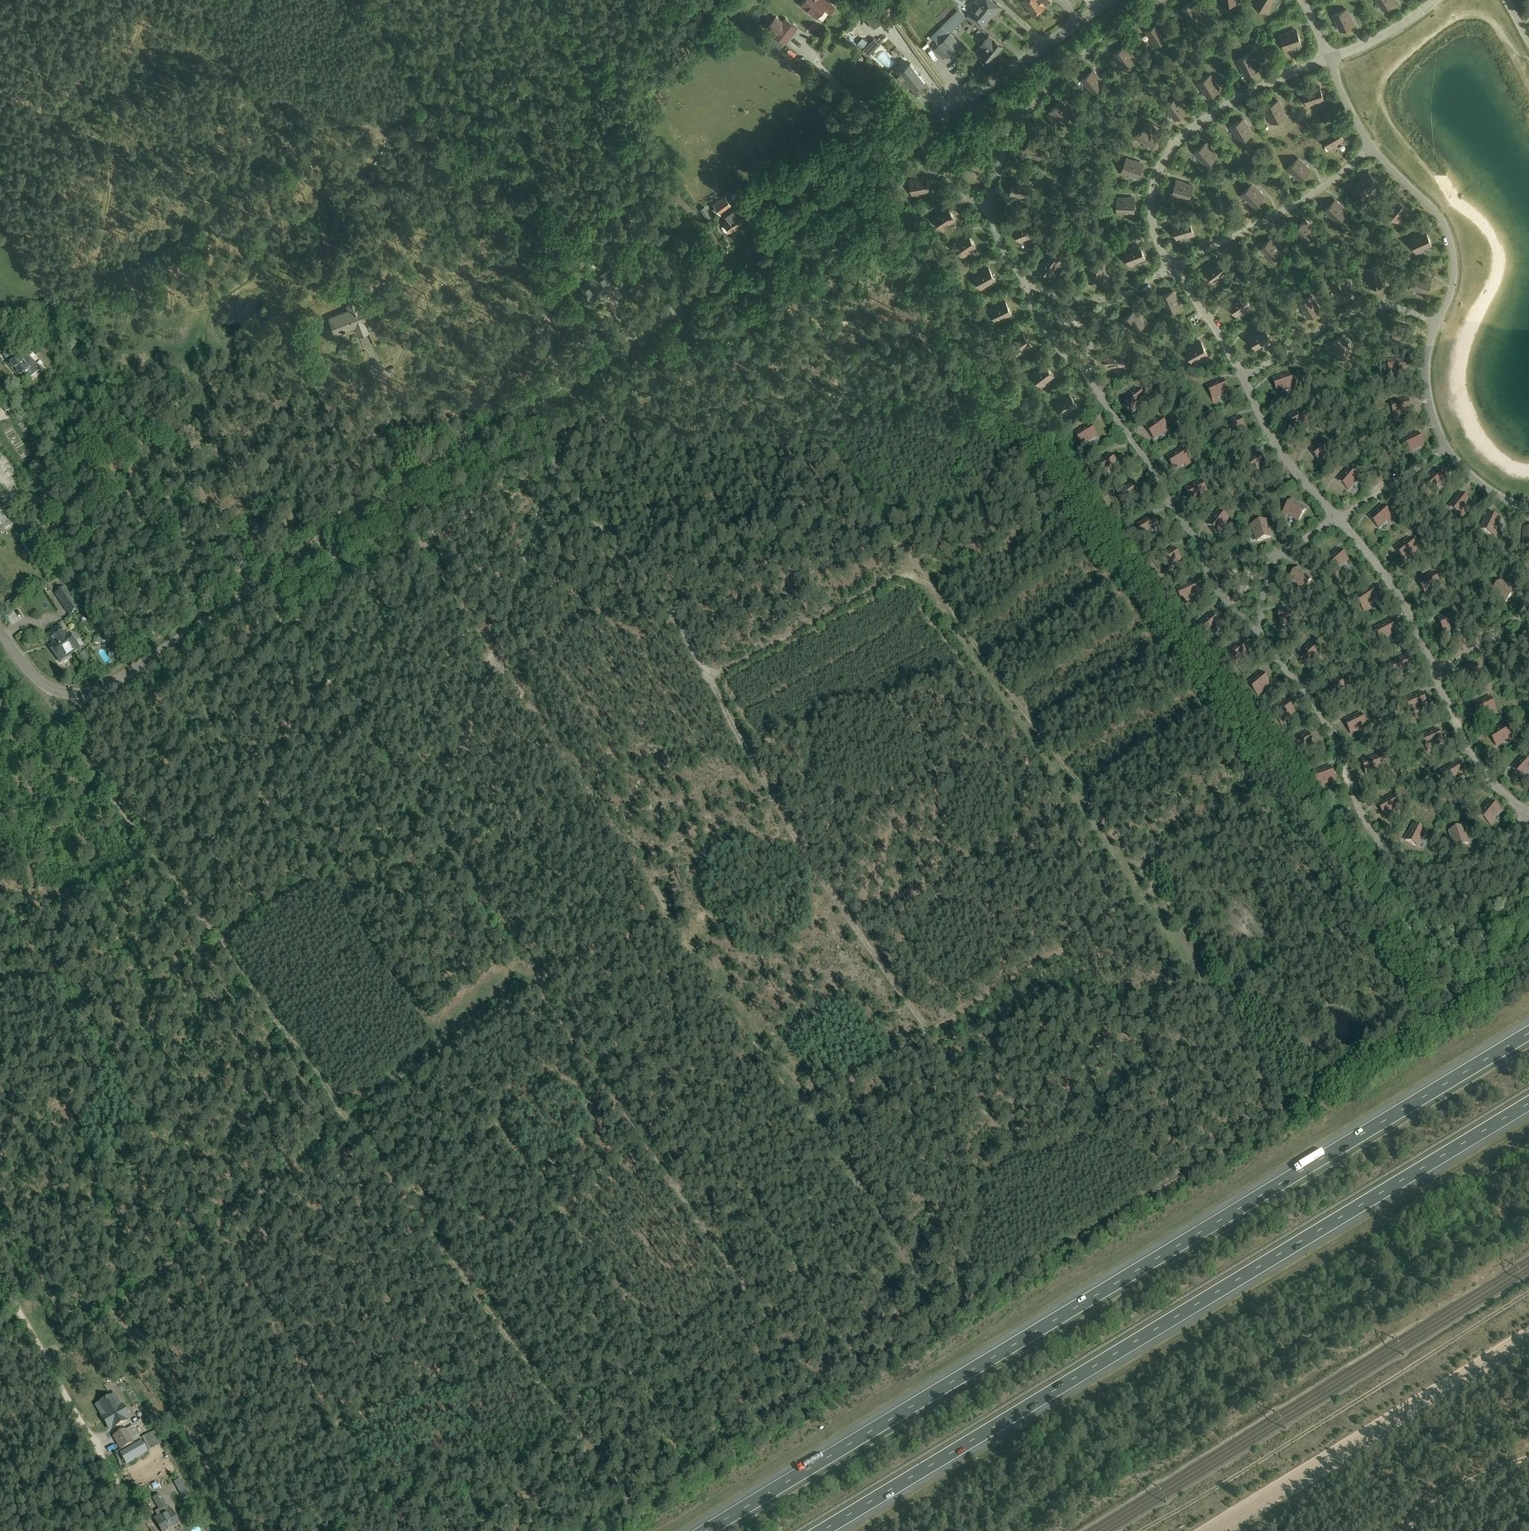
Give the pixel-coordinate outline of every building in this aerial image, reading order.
[(802,5),(811,12),(809,14),(810,16),(813,18),(815,18),(816,16),(817,17),(823,10),(829,14),(833,8),(823,0),(805,0),(802,5)] [(990,15),(992,12),(996,15),(1002,7),(997,3),(996,4),(992,0),(985,0),(982,3),(979,0),(977,0),(975,3),(990,15)] [(1034,15),(1047,6),(1048,7),(1052,3),(1051,2),(1053,1),(1052,0),(1023,0),(1034,15)] [(1273,0),(1257,0),(1254,4),(1268,13),(1271,9),(1269,8),(1273,0)] [(1383,9),(1395,2),(1394,0),(1377,0),(1383,9)] [(1194,1),(1182,8),(1188,19),(1186,20),(1188,24),(1202,16),(1198,8),(1198,6),(1196,3),(1195,3),(1194,1)] [(990,15),(975,3),(972,7),(974,9),(969,15),(983,26),(991,16),(990,15)] [(736,5),(728,12),(733,17),(740,9),(736,5)] [(875,12),(867,18),(871,23),(874,28),(882,22),(891,17),(887,11),(883,6),(875,12)] [(959,9),(952,15),(943,25),(951,32),(966,16),(959,9)] [(1336,19),(1341,31),(1354,25),(1353,23),(1353,22),(1352,19),(1351,18),(1347,9),(1331,16),(1333,20),(1336,19)] [(785,44),(798,27),(786,17),(783,21),(776,16),(767,28),(773,33),(772,34),(785,44)] [(1158,23),(1146,31),(1153,41),(1151,43),(1154,47),(1167,38),(1162,29),(1162,28),(1160,25),(1159,25),(1158,23)] [(1289,47),(1301,43),(1297,30),(1295,30),(1294,30),(1291,31),(1290,32),(1280,35),(1286,51),(1290,50),(1289,47)] [(951,32),(939,44),(953,58),(965,47),(951,32)] [(986,48),(982,53),(991,61),(1003,46),(989,35),(982,44),(986,48)] [(858,45),(863,50),(869,44),(863,39),(858,45)] [(1126,45),(1114,54),(1121,64),(1119,65),(1122,69),(1136,60),(1130,51),(1130,50),(1128,47),(1127,47),(1126,45)] [(792,47),(791,54),(799,56),(800,49),(792,47)] [(790,52),(786,56),(799,68),(803,63),(790,52)] [(1240,64),(1246,75),(1258,69),(1257,67),(1258,66),(1256,63),(1255,62),(1251,53),(1236,61),(1238,65),(1240,64)] [(903,74),(899,77),(907,87),(911,84),(915,90),(926,82),(916,69),(906,77),(903,74)] [(1093,70),(1082,79),(1090,89),(1088,90),(1091,94),(1104,84),(1097,76),(1097,74),(1095,72),(1094,72),(1093,70)] [(1201,86),(1208,97),(1220,90),(1219,88),(1219,87),(1217,84),(1216,84),(1211,75),(1196,84),(1199,88),(1201,86)] [(1312,103),(1324,99),(1320,86),(1318,87),(1317,86),(1314,87),(1313,88),(1303,91),(1309,107),(1313,106),(1312,103)] [(1168,109),(1176,119),(1187,111),(1186,110),(1186,108),(1184,106),(1183,105),(1177,97),(1163,107),(1166,111),(1168,109)] [(1059,101),(1050,111),(1060,120),(1058,122),(1061,125),(1072,112),(1065,105),(1065,104),(1062,102),(1061,102),(1059,101)] [(1278,101),(1265,107),(1271,118),(1268,119),(1270,124),(1285,116),(1281,107),(1281,106),(1280,103),(1279,102),(1278,101)] [(1243,119),(1231,126),(1237,137),(1235,138),(1238,142),(1252,134),(1247,125),(1247,124),(1245,121),(1244,120),(1243,119)] [(1142,140),(1152,147),(1160,136),(1159,135),(1158,133),(1156,131),(1154,131),(1146,125),(1136,139),(1140,142),(1142,140)] [(1333,146),(1344,139),(1337,127),(1335,128),(1334,128),(1331,129),(1330,131),(1322,136),(1330,150),(1334,148),(1333,146)] [(1032,138),(1025,150),(1035,156),(1034,158),(1038,161),(1047,146),(1038,141),(1037,140),(1035,138),(1033,139),(1032,138)] [(1206,143),(1195,152),(1203,162),(1201,163),(1204,167),(1217,156),(1210,149),(1210,147),(1208,145),(1207,144),(1206,143)] [(970,167),(982,171),(987,157),(985,157),(984,155),(981,154),(980,155),(970,152),(965,167),(969,169),(970,167)] [(1127,173),(1138,177),(1143,164),(1141,163),(1141,162),(1138,161),(1136,162),(1127,158),(1121,174),(1126,176),(1127,173)] [(1292,171),(1301,180),(1311,170),(1309,169),(1309,168),(1307,165),(1306,165),(1298,158),(1287,170),(1290,173),(1292,171)] [(1369,191),(1378,182),(1369,172),(1367,173),(1366,173),(1363,176),(1363,177),(1356,184),(1368,196),(1371,193),(1369,191)] [(917,193),(929,191),(927,177),(925,177),(924,176),(921,177),(920,178),(910,180),(913,196),(918,196),(917,193)] [(1013,180),(1011,194),(1023,196),(1023,199),(1028,199),(1030,183),(1020,181),(1019,180),(1016,180),(1015,181),(1013,180)] [(1176,181),(1173,194),(1185,198),(1184,200),(1188,202),(1193,185),(1183,183),(1183,181),(1179,180),(1178,181),(1176,181)] [(775,182),(765,190),(770,197),(781,189),(775,182)] [(1245,197),(1254,206),(1264,196),(1263,195),(1263,194),(1261,191),(1259,191),(1252,184),(1240,196),(1244,199),(1245,197)] [(726,195),(713,204),(721,215),(723,214),(724,216),(725,215),(728,220),(722,225),(728,234),(746,221),(733,204),(733,205),(726,195)] [(1122,212),(1134,212),(1135,198),(1133,198),(1132,197),(1129,197),(1128,198),(1117,198),(1117,215),(1122,215),(1122,212)] [(1400,217),(1408,208),(1397,199),(1396,200),(1395,200),(1392,203),(1392,204),(1386,212),(1399,223),(1402,219),(1400,217)] [(1335,200),(1325,210),(1334,219),(1332,221),(1336,224),(1347,212),(1340,205),(1340,204),(1338,202),(1336,202),(1335,200)] [(704,206),(700,209),(706,219),(711,215),(704,206)] [(945,226),(956,219),(948,207),(947,208),(945,208),(942,210),(942,211),(934,217),(943,231),(947,228),(945,226)] [(1173,225),(1177,238),(1189,235),(1190,237),(1194,236),(1190,220),(1180,223),(1179,222),(1175,223),(1175,224),(1173,225)] [(1304,220),(1295,230),(1303,239),(1302,241),(1305,244),(1317,232),(1310,225),(1310,224),(1307,221),(1306,221),(1304,220)] [(1015,228),(1020,241),(1031,236),(1032,239),(1037,237),(1031,222),(1021,225),(1020,225),(1017,226),(1016,227),(1015,228)] [(1421,250),(1432,244),(1426,232),(1425,232),(1423,232),(1420,233),(1420,235),(1410,239),(1417,254),(1422,252),(1421,250)] [(966,253),(976,246),(968,235),(967,235),(966,235),(963,237),(963,238),(954,244),(963,258),(967,255),(966,253)] [(1271,238),(1261,248),(1270,257),(1268,259),(1271,262),(1283,250),(1276,243),(1276,242),(1274,239),(1272,239),(1271,238)] [(620,260),(607,240),(596,246),(610,267),(620,260)] [(1134,263),(1145,258),(1140,245),(1139,246),(1137,245),(1134,246),(1134,248),(1124,251),(1130,267),(1135,265),(1134,263)] [(1039,267),(1050,275),(1058,265),(1060,266),(1062,263),(1049,253),(1043,261),(1042,262),(1040,264),(1040,266),(1039,267)] [(1205,271),(1214,282),(1224,275),(1225,277),(1229,274),(1219,260),(1211,267),(1210,266),(1207,268),(1207,270),(1205,271)] [(1090,269),(1093,281),(1106,278),(1106,276),(1107,275),(1106,272),(1105,271),(1102,261),(1086,265),(1087,270),(1090,269)] [(985,286),(996,280),(989,268),(987,268),(986,268),(983,270),(983,271),(974,276),(982,291),(986,288),(985,286)] [(1368,275),(1370,287),(1384,285),(1384,283),(1385,282),(1384,278),(1383,278),(1381,268),(1365,270),(1366,275),(1368,275)] [(585,292),(580,295),(585,303),(591,299),(591,300),(613,286),(604,273),(583,287),(585,292)] [(1415,289),(1427,293),(1432,279),(1430,279),(1429,278),(1426,276),(1425,277),(1415,274),(1410,290),(1414,291),(1415,289)] [(1334,288),(1339,299),(1352,293),(1352,292),(1352,291),(1351,287),(1350,287),(1345,278),(1330,284),(1332,289),(1334,288)] [(1173,291),(1161,297),(1166,308),(1163,309),(1165,313),(1180,307),(1176,297),(1177,296),(1175,293),(1174,292),(1173,291)] [(1229,303),(1236,315),(1247,308),(1248,311),(1252,308),(1243,294),(1235,299),(1233,299),(1231,301),(1230,302),(1229,303)] [(1302,307),(1308,318),(1320,310),(1320,309),(1320,308),(1318,305),(1317,304),(1311,296),(1297,304),(1300,308),(1302,307)] [(347,305),(349,310),(330,318),(336,333),(355,326),(358,333),(368,329),(365,322),(366,321),(360,306),(359,306),(357,301),(347,305)] [(1001,319),(1012,314),(1006,301),(1004,302),(1003,301),(1000,303),(999,304),(990,309),(998,324),(1002,322),(1001,319)] [(1134,311),(1123,320),(1131,329),(1129,331),(1132,335),(1145,324),(1138,316),(1139,315),(1136,312),(1135,312),(1134,311)] [(1249,336),(1256,348),(1267,342),(1268,344),(1272,342),(1264,327),(1255,332),(1254,332),(1251,333),(1251,335),(1249,336)] [(1020,351),(1030,344),(1023,333),(1021,334),(1020,333),(1017,335),(1017,337),(1008,342),(1018,356),(1022,354),(1020,351)] [(1343,336),(1331,344),(1337,354),(1335,356),(1337,360),(1352,351),(1347,343),(1347,341),(1345,338),(1344,338),(1343,336)] [(1197,360),(1208,354),(1201,341),(1200,342),(1198,342),(1195,343),(1195,345),(1186,350),(1194,364),(1198,362),(1197,360)] [(1107,351),(1107,365),(1119,366),(1119,368),(1124,368),(1124,352),(1114,351),(1113,350),(1110,350),(1109,351),(1107,351)] [(27,382),(40,371),(24,352),(9,365),(19,378),(22,376),(27,382)] [(1393,375),(1405,375),(1405,361),(1404,361),(1403,360),(1399,360),(1398,361),(1388,361),(1388,378),(1393,378),(1393,375)] [(1044,383),(1054,375),(1045,364),(1044,365),(1043,365),(1040,367),(1040,369),(1032,375),(1042,388),(1046,385),(1044,383)] [(1273,380),(1277,393),(1289,389),(1290,392),(1294,390),(1289,374),(1279,378),(1278,377),(1275,378),(1274,379),(1273,380)] [(1217,398),(1228,393),(1223,380),(1221,381),(1220,380),(1217,382),(1216,383),(1207,387),(1214,402),(1218,400),(1217,398)] [(1124,400),(1133,411),(1142,403),(1144,405),(1148,402),(1137,389),(1129,396),(1128,395),(1125,398),(1125,399),(1124,400)] [(1067,412),(1077,405),(1069,393),(1068,394),(1066,394),(1064,396),(1063,397),(1055,403),(1064,417),(1068,414),(1067,412)] [(9,397),(1,401),(4,406),(2,408),(5,413),(7,412),(15,407),(12,402),(9,397)] [(1398,416),(1411,413),(1408,399),(1406,400),(1405,399),(1402,400),(1401,401),(1391,403),(1394,419),(1399,418),(1398,416)] [(1146,428),(1154,439),(1164,432),(1166,434),(1170,432),(1160,418),(1152,424),(1150,424),(1147,426),(1147,427),(1146,428)] [(1086,443),(1097,437),(1090,425),(1088,426),(1087,425),(1084,427),(1083,429),(1075,434),(1083,448),(1087,446),(1086,443)] [(1412,451),(1423,446),(1417,433),(1416,434),(1415,433),(1411,435),(1411,436),(1402,441),(1409,456),(1413,454),(1412,451)] [(1310,451),(1319,462),(1329,454),(1331,456),(1334,453),(1324,440),(1316,447),(1314,447),(1312,449),(1312,450),(1310,451)] [(1167,458),(1174,470),(1185,464),(1186,466),(1190,463),(1182,449),(1173,454),(1171,454),(1169,456),(1168,457),(1167,458)] [(1108,473),(1118,466),(1110,454),(1108,455),(1107,455),(1104,457),(1104,459),(1096,465),(1105,478),(1109,475),(1108,473)] [(1256,472),(1266,466),(1259,454),(1257,455),(1256,454),(1253,456),(1253,458),(1244,463),(1253,477),(1257,475),(1256,472)] [(1338,481),(1348,490),(1357,481),(1359,483),(1362,479),(1349,468),(1342,476),(1341,476),(1339,478),(1339,480),(1338,481)] [(1438,488),(1447,480),(1438,470),(1436,471),(1435,471),(1432,473),(1432,474),(1425,481),(1436,494),(1439,490),(1438,488)] [(1185,490),(1192,502),(1203,496),(1204,498),(1209,496),(1201,481),(1192,486),(1190,486),(1187,487),(1187,489),(1185,490)] [(1463,512),(1471,502),(1460,493),(1459,495),(1457,495),(1455,498),(1455,499),(1449,507),(1462,517),(1465,514),(1463,512)] [(1288,514),(1298,521),(1306,509),(1304,508),(1304,507),(1301,505),(1300,505),(1291,500),(1282,514),(1286,516),(1288,514)] [(1369,518),(1378,528),(1388,520),(1389,522),(1393,519),(1382,506),(1374,513),(1373,513),(1370,515),(1370,517),(1369,518)] [(0,533),(12,524),(9,520),(7,521),(1,514),(3,512),(0,508),(0,533)] [(1208,525),(1219,533),(1226,523),(1228,525),(1231,521),(1218,511),(1212,519),(1210,520),(1208,522),(1209,524),(1208,525)] [(1495,531),(1500,520),(1488,514),(1487,515),(1486,516),(1484,519),(1485,520),(1480,529),(1495,537),(1497,532),(1495,531)] [(1149,534),(1159,528),(1152,516),(1150,517),(1149,517),(1146,518),(1146,520),(1137,525),(1146,539),(1150,537),(1149,534)] [(1254,529),(1257,541),(1270,537),(1270,536),(1271,534),(1270,531),(1269,530),(1266,521),(1250,525),(1251,530),(1254,529)] [(1395,549),(1404,560),(1414,552),(1415,555),(1419,552),(1409,538),(1401,544),(1400,544),(1397,546),(1397,548),(1395,549)] [(1171,567),(1181,560),(1174,548),(1172,549),(1171,549),(1168,551),(1168,552),(1159,558),(1168,572),(1172,569),(1171,567)] [(1339,568),(1348,560),(1339,550),(1337,551),(1336,551),(1333,553),(1333,554),(1326,561),(1337,574),(1340,570),(1339,568)] [(1298,568),(1289,579),(1298,587),(1297,589),(1301,592),(1311,579),(1303,573),(1303,571),(1301,569),(1299,569),(1298,568)] [(1418,582),(1425,594),(1436,588),(1437,590),(1442,587),(1433,573),(1424,578),(1423,578),(1420,580),(1420,581),(1418,582)] [(55,593),(54,594),(69,616),(78,609),(64,588),(63,588),(57,578),(49,583),(55,593)] [(1495,595),(1505,603),(1514,593),(1513,591),(1513,590),(1510,588),(1509,588),(1501,581),(1490,593),(1494,597),(1495,595)] [(1187,601),(1198,595),(1192,583),(1191,583),(1189,583),(1186,584),(1186,586),(1176,590),(1183,605),(1188,603),(1187,601)] [(1367,606),(1377,600),(1370,588),(1368,589),(1367,588),(1364,590),(1364,592),(1355,597),(1364,611),(1369,609),(1367,606)] [(1278,611),(1280,625),(1292,624),(1292,627),(1297,626),(1296,610),(1285,610),(1284,609),(1281,610),(1280,611),(1278,611)] [(1438,620),(1444,633),(1455,628),(1456,630),(1461,628),(1454,613),(1445,617),(1443,616),(1440,618),(1440,619),(1438,620)] [(1211,633),(1220,625),(1211,615),(1210,616),(1208,616),(1206,618),(1205,619),(1198,626),(1209,639),(1213,635),(1211,633)] [(16,618),(7,625),(13,633),(22,625),(16,618)] [(1385,639),(1396,634),(1390,621),(1388,622),(1387,622),(1384,623),(1384,624),(1375,629),(1382,644),(1387,642),(1385,639)] [(58,663),(61,661),(62,663),(64,663),(67,661),(67,658),(67,657),(78,649),(68,634),(66,635),(60,626),(47,635),(53,645),(48,648),(58,663)] [(1519,641),(1521,642),(1521,644),(1523,646),(1524,646),(1528,651),(1528,632),(1519,641)] [(1237,662),(1247,655),(1239,644),(1238,645),(1236,644),(1233,646),(1233,648),(1225,654),(1235,667),(1239,664),(1237,662)] [(1297,657),(1306,667),(1316,658),(1317,660),(1321,657),(1310,645),(1302,652),(1301,652),(1298,654),(1298,655),(1297,657)] [(1261,691),(1270,683),(1261,673),(1260,674),(1258,674),(1256,676),(1256,677),(1248,684),(1259,697),(1262,693),(1261,691)] [(1415,711),(1427,706),(1421,693),(1420,694),(1419,693),(1415,695),(1415,696),(1406,700),(1412,715),(1416,713),(1415,711)] [(1474,705),(1479,717),(1491,713),(1492,715),(1496,713),(1490,698),(1480,702),(1479,701),(1476,703),(1475,704),(1474,705)] [(1284,720),(1294,713),(1286,701),(1285,702),(1283,702),(1281,704),(1280,706),(1272,711),(1282,725),(1286,722),(1284,720)] [(1345,722),(1351,734),(1362,729),(1363,731),(1367,729),(1360,714),(1351,718),(1350,718),(1347,719),(1346,721),(1345,722)] [(1489,734),(1496,746),(1507,740),(1508,742),(1512,739),(1504,725),(1495,730),(1493,730),(1491,732),(1490,733),(1489,734)] [(1431,748),(1443,742),(1437,730),(1435,730),(1434,730),(1431,731),(1430,733),(1421,737),(1428,752),(1433,750),(1431,748)] [(1303,751),(1314,746),(1308,733),(1306,734),(1305,733),(1302,735),(1301,736),(1292,741),(1300,756),(1304,754),(1303,751)] [(1362,761),(1366,775),(1378,771),(1379,774),(1383,772),(1378,756),(1369,759),(1367,759),(1364,760),(1364,761),(1362,761)] [(1523,778),(1528,771),(1528,761),(1524,756),(1517,763),(1515,764),(1513,766),(1513,768),(1512,769),(1523,778)] [(1452,782),(1462,775),(1455,763),(1454,764),(1452,764),(1449,766),(1449,767),(1440,772),(1449,787),(1453,784),(1452,782)] [(1323,784),(1335,780),(1330,767),(1329,767),(1327,767),(1324,768),(1323,769),(1314,773),(1319,788),(1324,787),(1323,784)] [(1377,804),(1384,816),(1395,810),(1396,813),(1401,810),(1392,796),(1384,801),(1382,800),(1379,802),(1379,803),(1377,804)] [(1492,820),(1500,811),(1489,802),(1488,803),(1487,803),(1485,806),(1485,807),(1478,815),(1491,825),(1494,822),(1492,820)] [(1405,840),(1418,847),(1423,836),(1426,837),(1428,833),(1413,825),(1408,834),(1407,835),(1405,838),(1406,839),(1405,840)] [(1454,848),(1468,844),(1464,832),(1467,831),(1465,826),(1449,831),(1452,841),(1452,842),(1453,846),(1454,846),(1454,848)] [(116,1403),(102,1411),(111,1426),(109,1428),(113,1435),(132,1424),(128,1417),(125,1418),(116,1403)] [(133,1427),(128,1430),(135,1443),(142,1439),(133,1427)] [(87,1431),(90,1439),(96,1437),(93,1429),(87,1431)] [(132,1443),(125,1431),(115,1437),(122,1448),(132,1443)] [(141,1441),(119,1454),(125,1465),(148,1452),(141,1441)] [(184,1492),(178,1496),(181,1501),(187,1498),(184,1492)] [(157,1517),(154,1519),(161,1530),(168,1530),(179,1524),(171,1509),(168,1511),(159,1494),(152,1499),(158,1510),(154,1512),(157,1517)]
